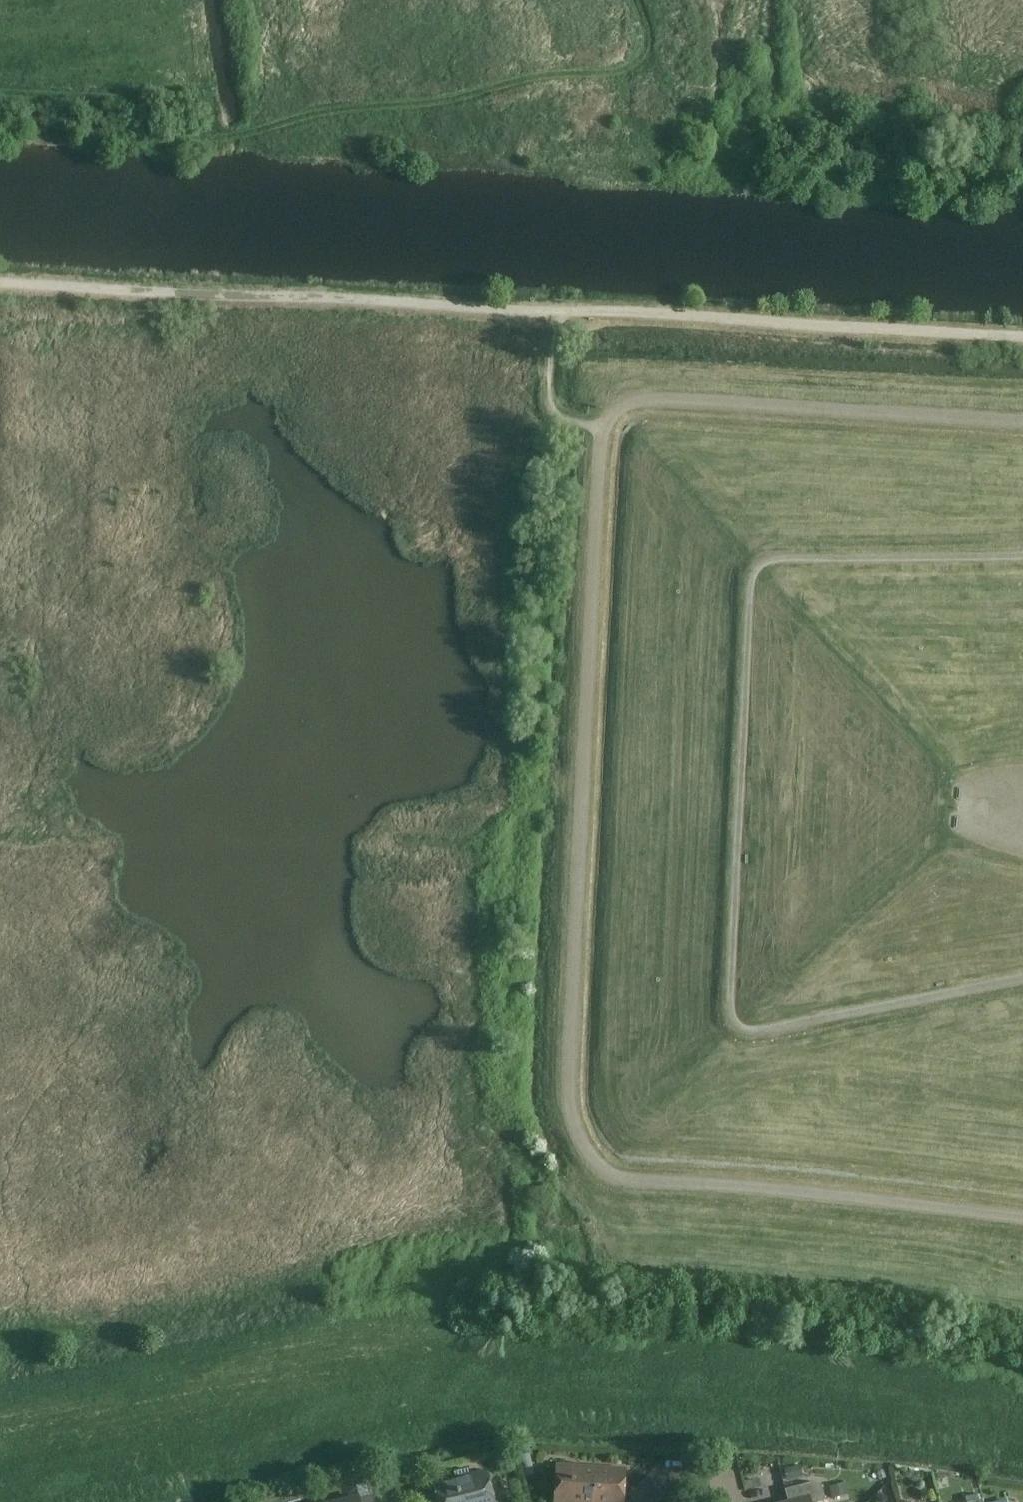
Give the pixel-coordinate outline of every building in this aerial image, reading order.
[(804,1479),(800,1464),(784,1468),(788,1483),(804,1479)] [(552,1466),(551,1501),(624,1501),(626,1469),(552,1466)] [(440,1501),(499,1501),(490,1470),(472,1474),(471,1469),(457,1473),(458,1477),(436,1483),(440,1501)] [(647,1477),(629,1494),(637,1501),(658,1501),(665,1496),(647,1477)] [(787,1501),(810,1495),(811,1501),(815,1501),(826,1499),(821,1483),(812,1483),(785,1489),(787,1501)] [(396,1491),(382,1495),(384,1501),(399,1501),(396,1491)]
